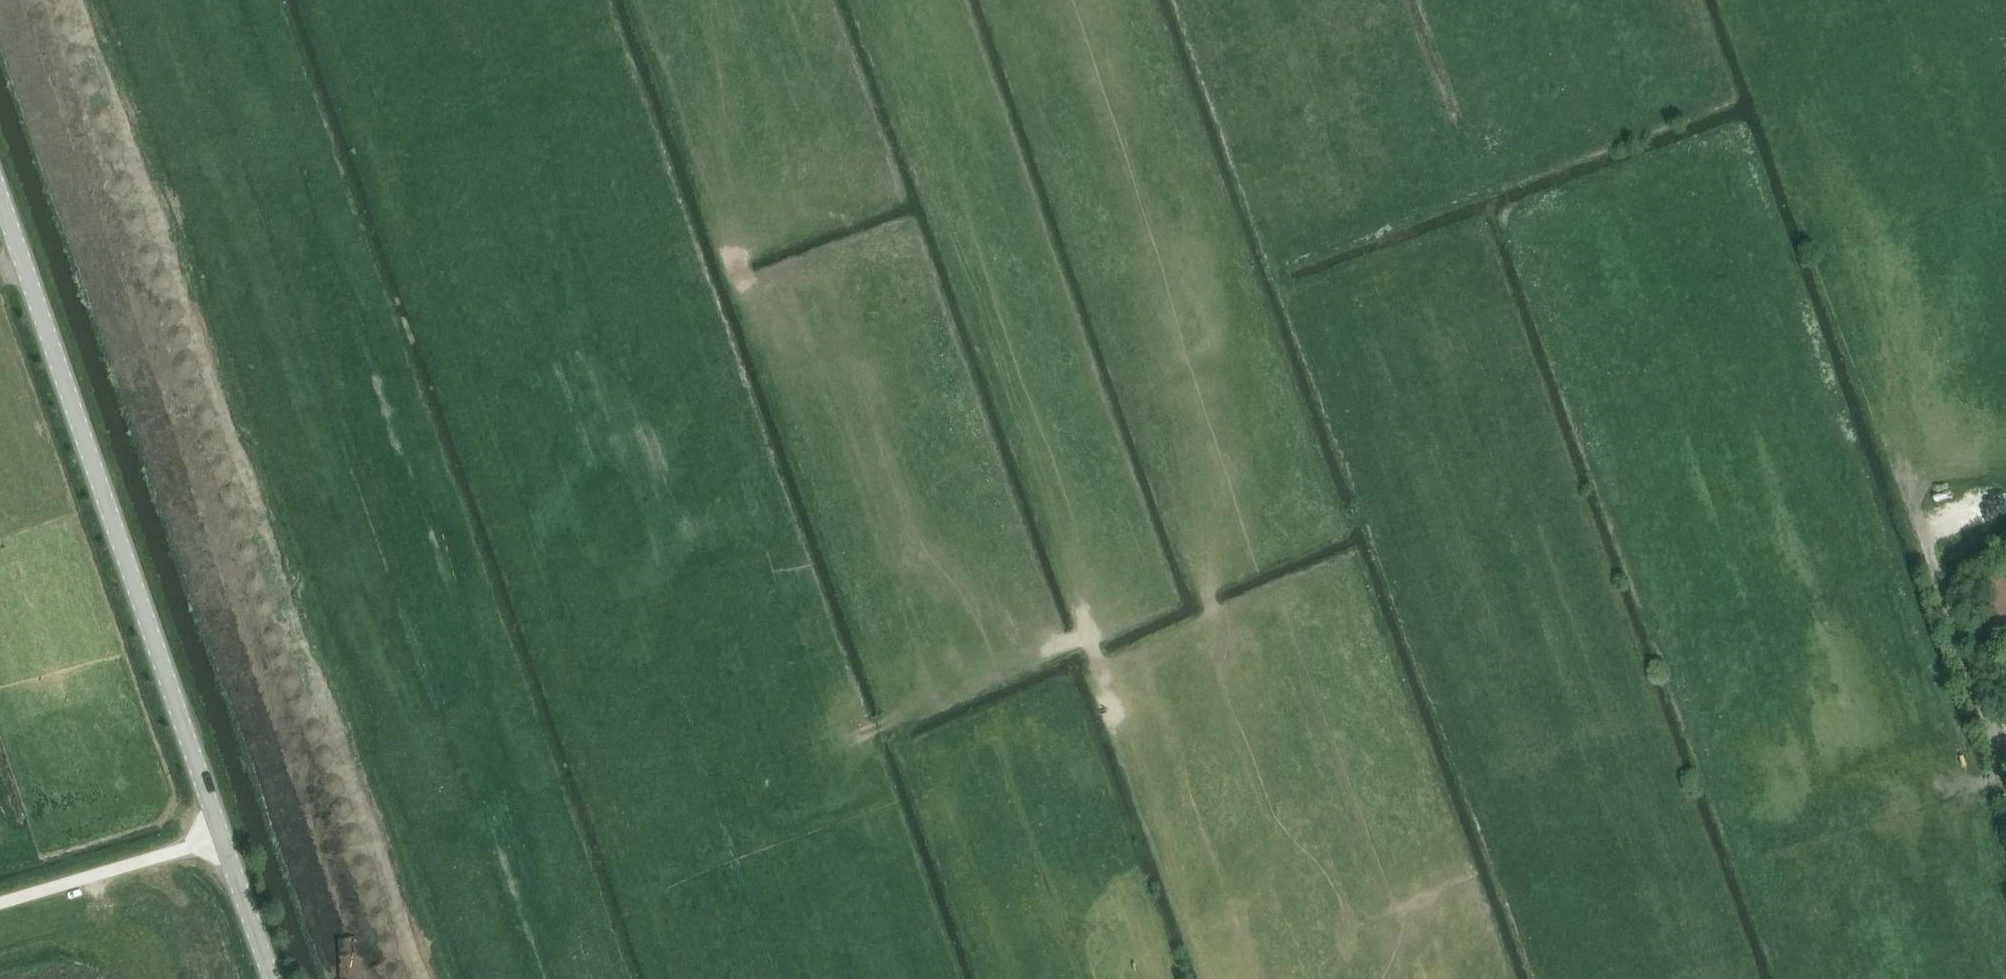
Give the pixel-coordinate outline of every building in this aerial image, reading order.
[(1991,579),(2005,626),(2005,574),(1991,579)]
